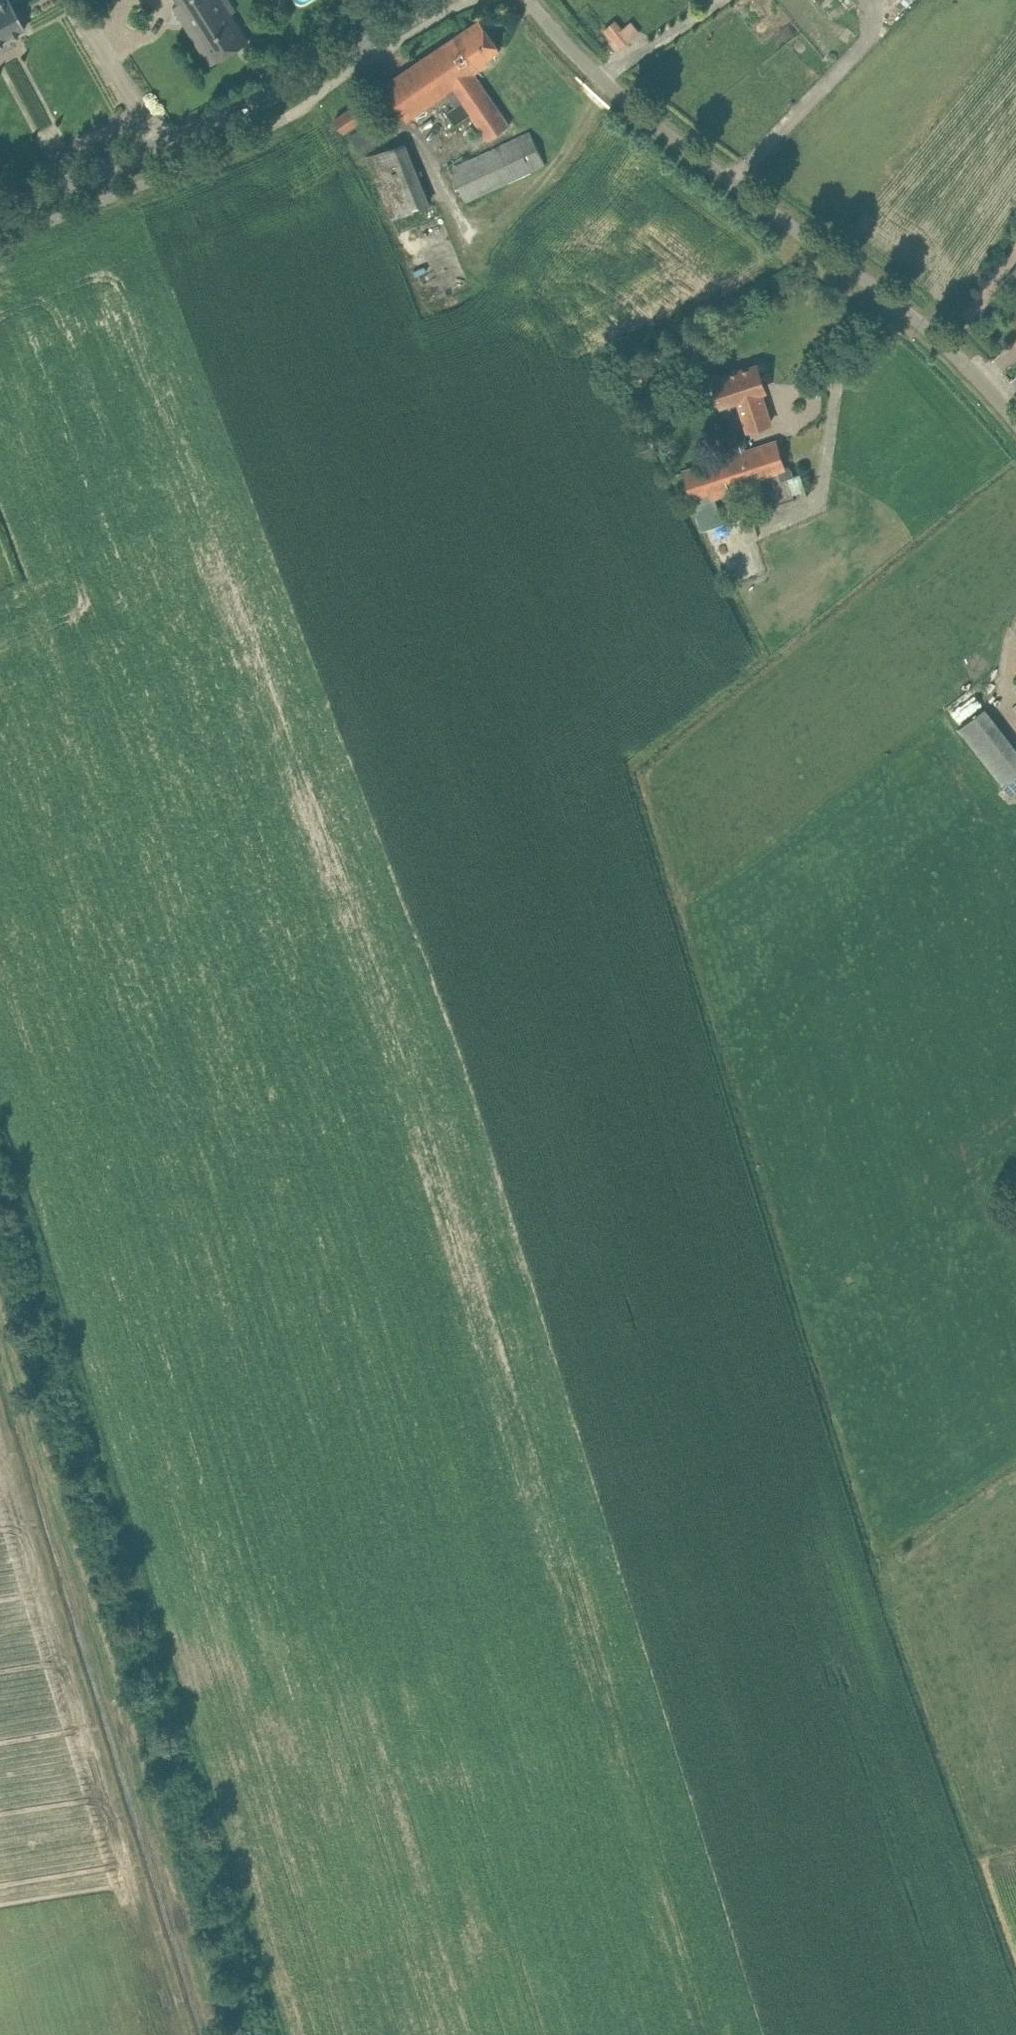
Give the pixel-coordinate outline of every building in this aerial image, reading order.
[(25,28),(10,0),(0,0),(0,41),(25,28)] [(209,64),(248,40),(223,0),(177,0),(179,2),(173,6),(209,64)] [(480,18),(413,64),(383,84),(394,101),(407,120),(415,115),(418,121),(426,115),(423,109),(446,93),(454,105),(445,111),(454,124),(470,114),(487,139),(509,124),(471,67),(500,48),(480,18)] [(604,29),(619,48),(639,32),(631,21),(621,30),(614,21),(604,29)] [(356,103),(335,118),(343,131),(365,116),(356,103)] [(367,125),(350,134),(360,151),(377,142),(367,125)] [(465,202),(546,163),(530,131),(450,169),(465,202)] [(405,141),(367,156),(374,174),(379,187),(380,192),(419,178),(412,160),(405,141)] [(477,230),(482,239),(493,232),(488,224),(477,230)] [(731,400),(736,418),(744,416),(748,429),(770,422),(760,391),(765,389),(757,364),(711,379),(719,404),(731,400)] [(729,485),(742,481),(761,475),(765,474),(778,469),(781,479),(789,477),(795,475),(792,469),(789,466),(784,465),(776,441),(757,447),(743,451),(719,459),(719,460),(712,463),(686,471),(694,496),(696,502),(712,497),(712,498),(731,492),(729,485)] [(1015,773),(1015,746),(985,706),(959,727),(1003,784),(1015,773)]
